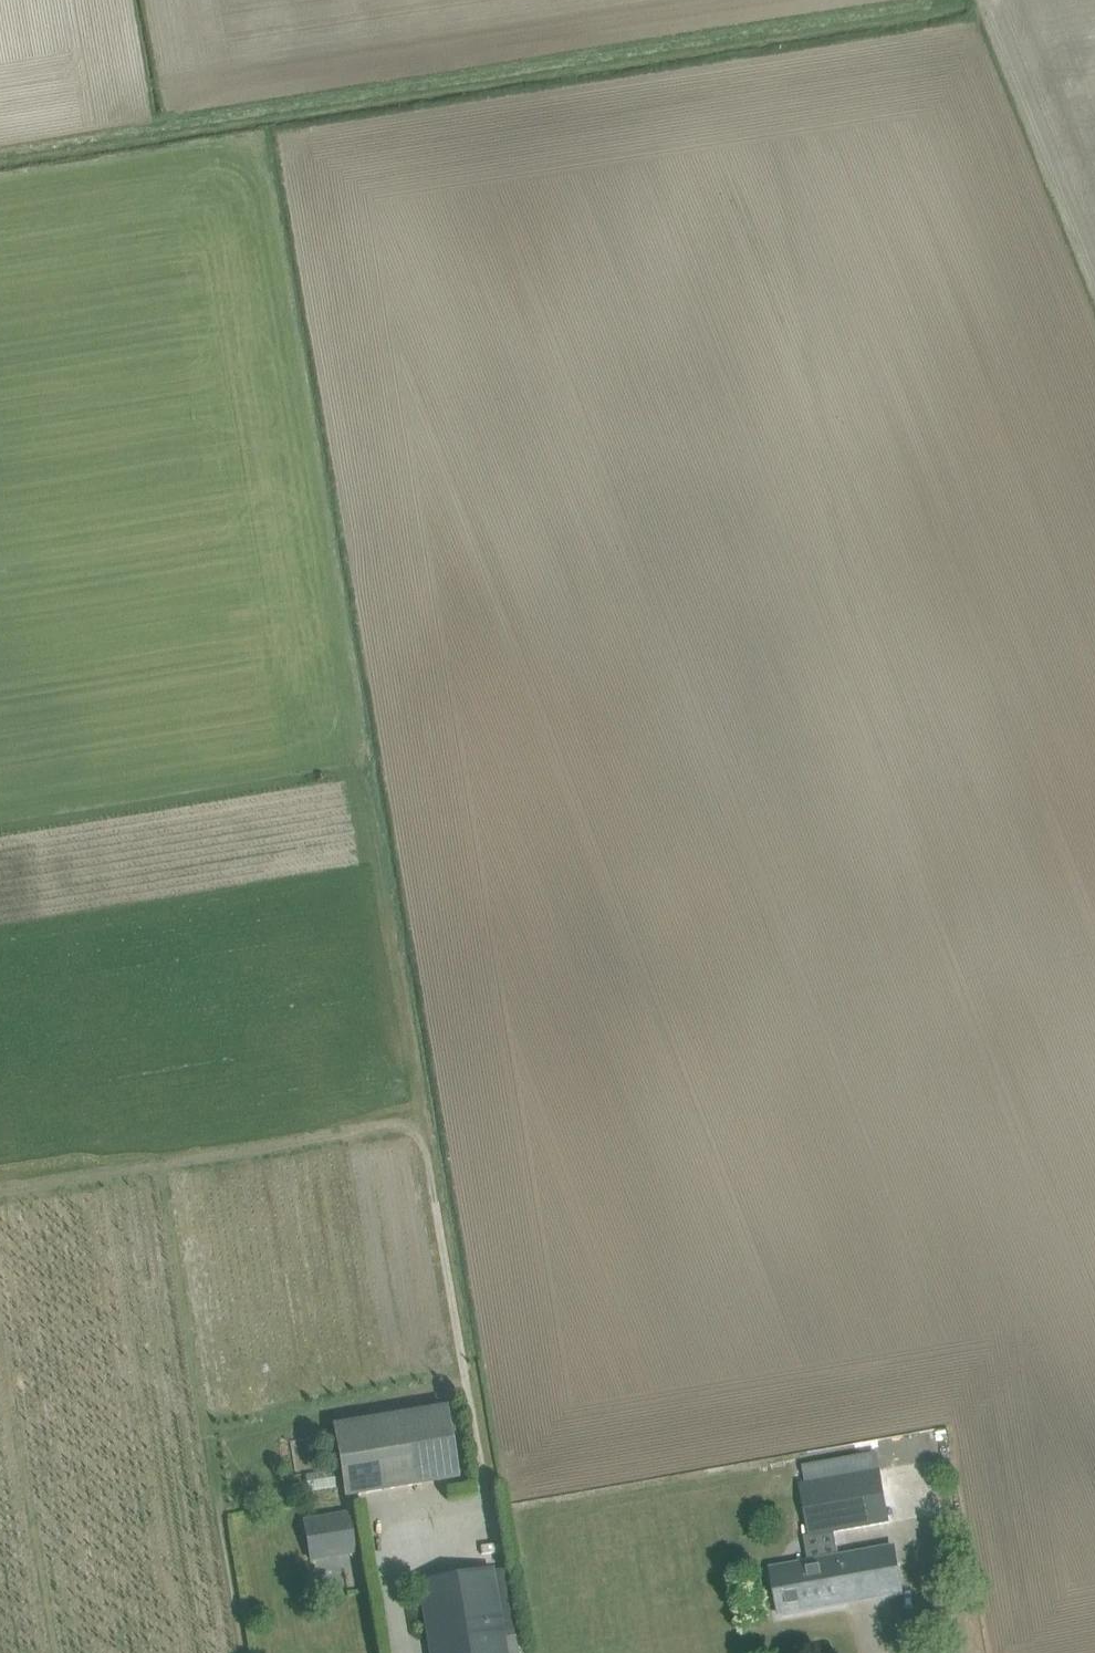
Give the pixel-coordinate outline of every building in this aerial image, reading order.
[(333,1424),(345,1498),(460,1480),(447,1406),(333,1424)] [(772,1536),(809,1529),(810,1536),(890,1521),(880,1469),(801,1484),(802,1490),(766,1497),(772,1536)] [(356,1552),(350,1514),(306,1521),(312,1560),(356,1552)] [(773,1570),(776,1592),(780,1613),(902,1591),(894,1548),(833,1559),(831,1545),(807,1550),(809,1563),(773,1570)] [(432,1652),(507,1652),(493,1569),(420,1581),(432,1652)]
